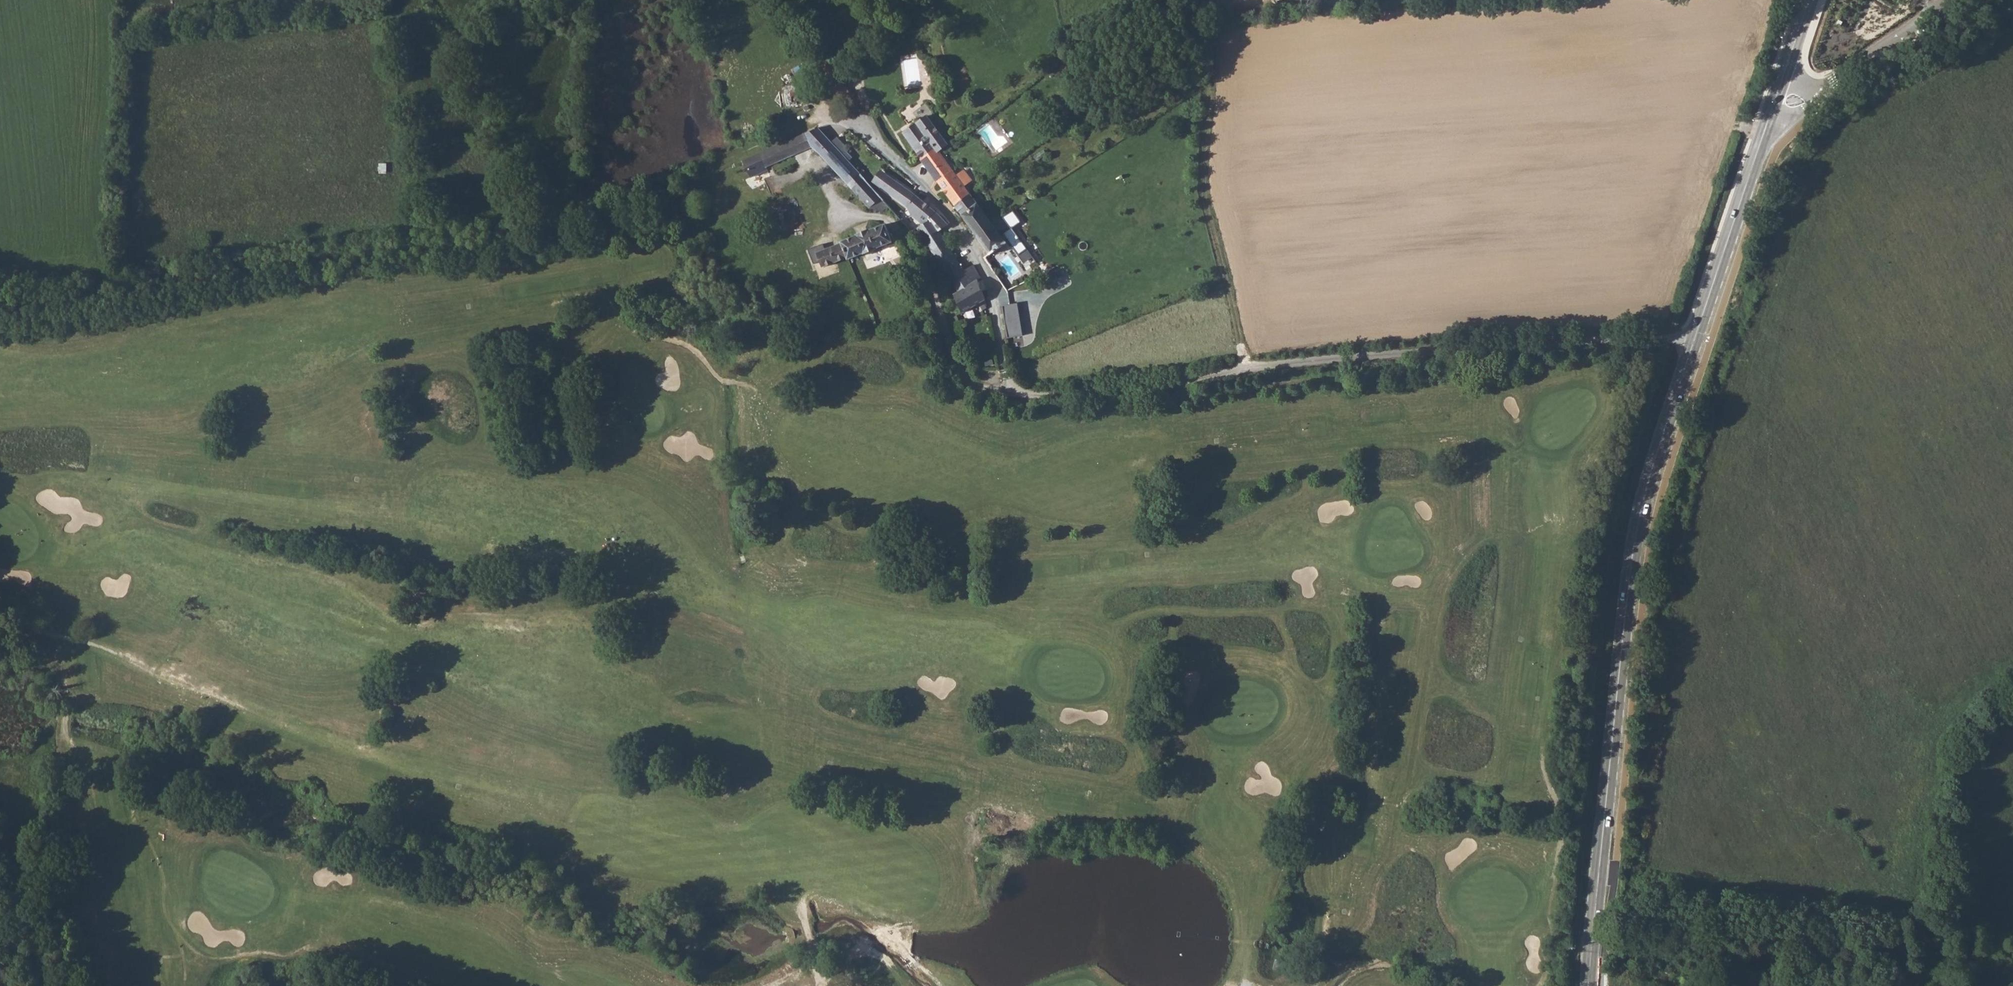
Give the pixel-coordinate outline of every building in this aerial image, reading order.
[(815,52),(815,54),(819,65),(818,65),(820,74),(822,73),(828,70),(825,62),(819,47),(817,49),(815,52)] [(821,47),(819,47),(825,62),(828,70),(835,68),(831,59),(827,49),(825,47),(821,47)] [(898,127),(917,154),(933,143),(934,144),(942,138),(921,110),(898,127)] [(817,123),(780,138),(787,154),(811,143),(838,172),(851,162),(835,143),(817,123)] [(780,138),(758,149),(765,163),(787,154),(780,138)] [(933,143),(917,154),(949,199),(964,187),(962,184),(934,144),(933,143)] [(851,162),(838,172),(850,185),(862,175),(855,166),(851,162)] [(904,213),(899,217),(908,228),(913,224),(925,216),(933,210),(918,193),(887,169),(879,181),(904,200),(907,204),(907,209),(904,213)] [(862,175),(850,185),(866,203),(879,193),(862,175)] [(964,187),(949,199),(970,228),(986,217),(968,191),(972,189),(967,181),(962,184),(964,187)] [(879,193),(866,203),(880,208),(887,204),(879,193)] [(795,196),(775,205),(788,234),(808,226),(795,196)] [(933,210),(925,216),(933,227),(942,220),(933,210)] [(925,216),(913,224),(937,261),(950,252),(933,227),(925,216)] [(986,217),(970,228),(983,246),(999,234),(986,217)] [(881,221),(865,228),(871,245),(888,238),(881,221)] [(865,228),(854,233),(860,250),(871,245),(865,228)] [(854,233),(838,239),(844,254),(845,256),(860,250),(854,233)] [(838,239),(814,249),(820,264),(844,254),(838,239)] [(950,252),(937,261),(953,286),(949,288),(951,292),(958,305),(971,298),(974,305),(983,300),(974,278),(965,283),(955,268),(959,265),(950,252)] [(967,259),(959,265),(955,268),(965,283),(974,278),(978,275),(967,259)] [(1017,303),(1003,305),(1009,338),(1023,335),(1017,303)]
